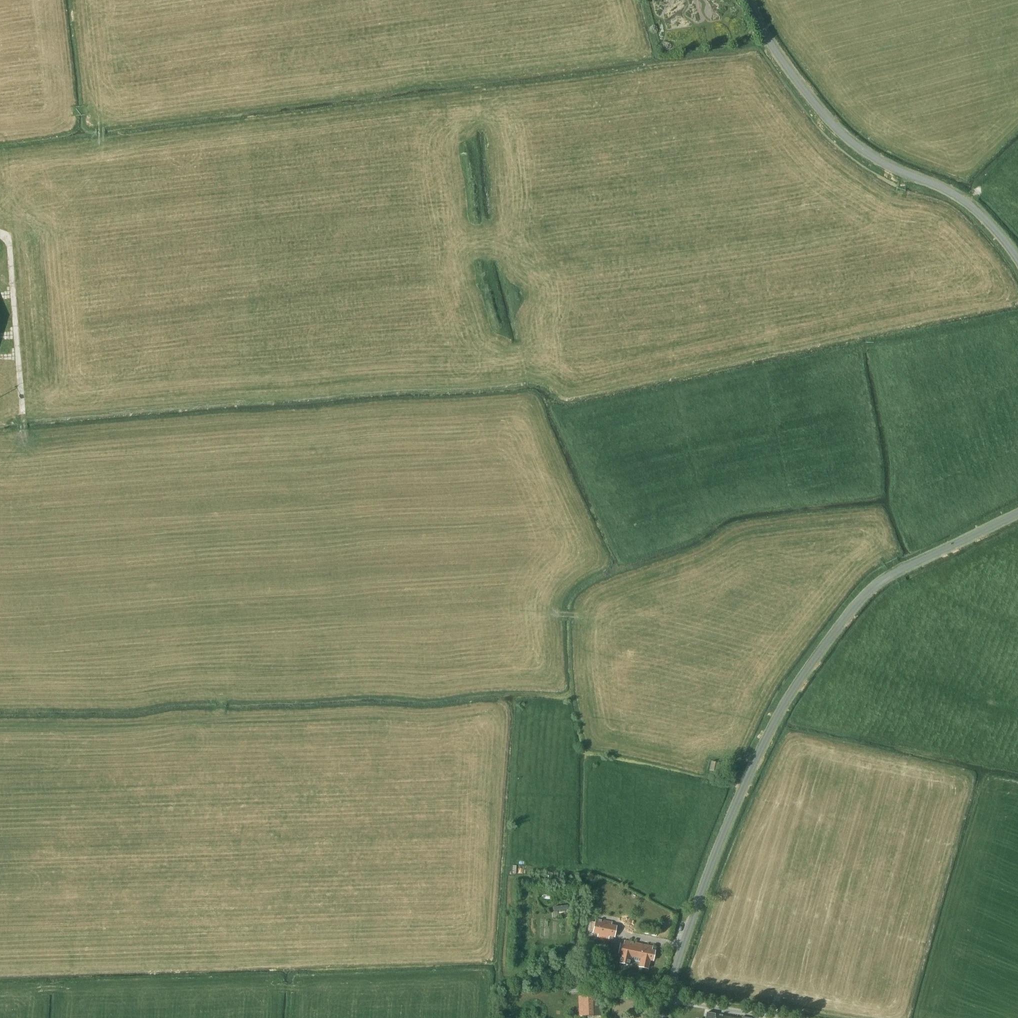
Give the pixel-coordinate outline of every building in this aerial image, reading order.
[(719,763),(711,762),(710,771),(717,772),(719,763)] [(612,922),(595,918),(595,922),(592,922),(590,932),(593,932),(593,933),(598,934),(597,938),(598,938),(609,940),(609,937),(614,938),(617,926),(612,925),(612,924),(612,922)] [(629,965),(630,960),(640,962),(638,967),(648,969),(650,961),(654,962),(656,951),(652,950),(652,946),(625,941),(624,944),(620,943),(618,954),(621,955),(619,963),(629,965)] [(602,1015),(601,995),(587,996),(588,1016),(602,1015)]
